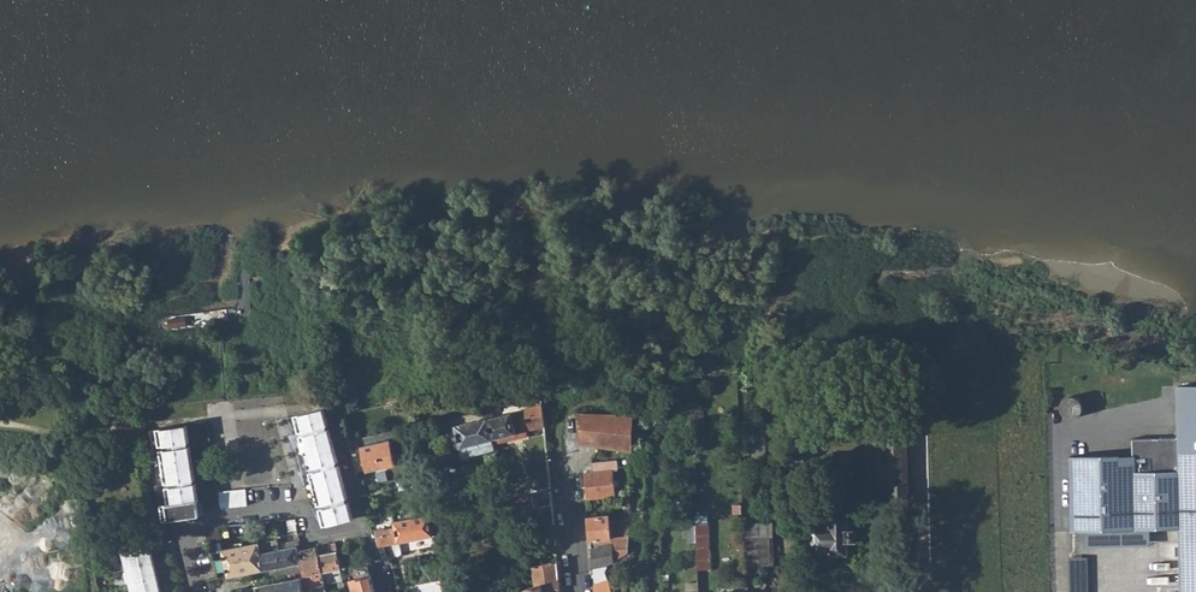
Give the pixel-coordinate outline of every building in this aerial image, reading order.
[(1178,385),(1178,392),(1165,393),(1166,411),(1180,410),(1180,423),(1135,425),(1135,436),(1133,436),(1134,441),(1067,441),(1067,448),(1067,455),(1059,455),(1060,475),(1066,474),(1068,529),(1177,527),(1178,591),(1195,591),(1195,384),(1178,385)] [(493,449),(498,447),(496,437),(544,425),(542,404),(494,416),(492,413),(489,398),(487,398),(486,395),(482,396),(483,400),(485,413),(486,419),(493,449)] [(633,412),(579,412),(582,441),(632,449),(633,412)] [(461,446),(464,456),(493,449),(486,419),(485,413),(483,413),(484,418),(456,425),(461,446)] [(323,526),(352,519),(325,414),(293,416),(289,417),(311,503),(317,517),(320,517),(323,526)] [(752,415),(751,457),(765,457),(767,415),(752,415)] [(448,427),(453,448),(461,446),(456,425),(448,427)] [(158,431),(153,432),(165,519),(200,514),(188,426),(158,431)] [(909,505),(906,436),(897,436),(897,439),(889,440),(889,437),(867,437),(868,452),(869,495),(879,495),(879,490),(890,490),(890,505),(909,505)] [(362,446),(367,469),(355,472),(359,488),(372,485),(380,483),(377,467),(395,463),(390,439),(362,446)] [(590,471),(584,472),(587,498),(615,495),(613,470),(617,469),(616,458),(589,460),(590,471)] [(218,492),(220,508),(248,505),(247,489),(218,492)] [(534,508),(531,493),(505,499),(508,513),(534,508)] [(553,517),(552,505),(534,508),(537,529),(554,526),(553,517)] [(443,534),(438,513),(430,515),(434,535),(434,536),(441,534),(443,534)] [(607,560),(629,552),(630,516),(611,517),(611,514),(588,516),(591,538),(591,547),(593,566),(607,560)] [(401,542),(434,535),(430,515),(424,516),(394,522),(396,531),(398,542),(401,542)] [(713,569),(711,515),(696,515),(697,522),(697,539),(698,552),(698,569),(713,569)] [(847,517),(830,518),(830,523),(818,523),(819,548),(831,548),(831,553),(848,552),(848,538),(857,538),(857,527),(855,527),(855,519),(847,520),(847,517)] [(774,565),(775,521),(748,520),(747,564),(774,565)] [(257,533),(266,532),(265,521),(256,522),(257,533)] [(379,536),(383,558),(389,558),(392,557),(390,544),(398,542),(396,531),(378,534),(379,536)] [(264,543),(258,543),(264,571),(299,564),(296,546),(280,548),(279,538),(264,540),(264,543)] [(343,579),(336,542),(335,542),(328,543),(329,551),(319,554),(322,572),(325,584),(343,579)] [(390,544),(392,557),(401,542),(398,542),(390,544)] [(402,551),(401,542),(392,557),(400,556),(402,551)] [(264,571),(258,543),(223,550),(228,576),(228,577),(264,571)] [(304,577),(322,572),(319,554),(317,545),(308,547),(300,551),(301,560),(303,570),(304,577)] [(124,553),(134,591),(158,591),(147,547),(124,553)] [(629,552),(607,560),(605,565),(608,573),(631,563),(630,551),(629,552)] [(698,569),(698,552),(686,552),(687,591),(699,591),(698,569)] [(1091,556),(1074,555),(1072,591),(1090,591),(1091,556)] [(536,585),(559,578),(557,559),(532,566),(536,585)] [(608,573),(605,565),(607,560),(593,566),(596,591),(613,591),(608,573)] [(367,564),(354,568),(356,577),(351,579),(353,588),(349,589),(350,591),(374,591),(367,564)] [(313,586),(325,584),(322,572),(304,577),(305,589),(303,589),(303,591),(314,591),(313,586)] [(303,589),(301,578),(286,581),(288,591),(303,591),(303,589)] [(525,588),(526,591),(545,591),(544,590),(548,589),(560,588),(559,578),(536,585),(525,588)] [(286,581),(261,585),(262,586),(263,591),(288,591),(286,581)]
